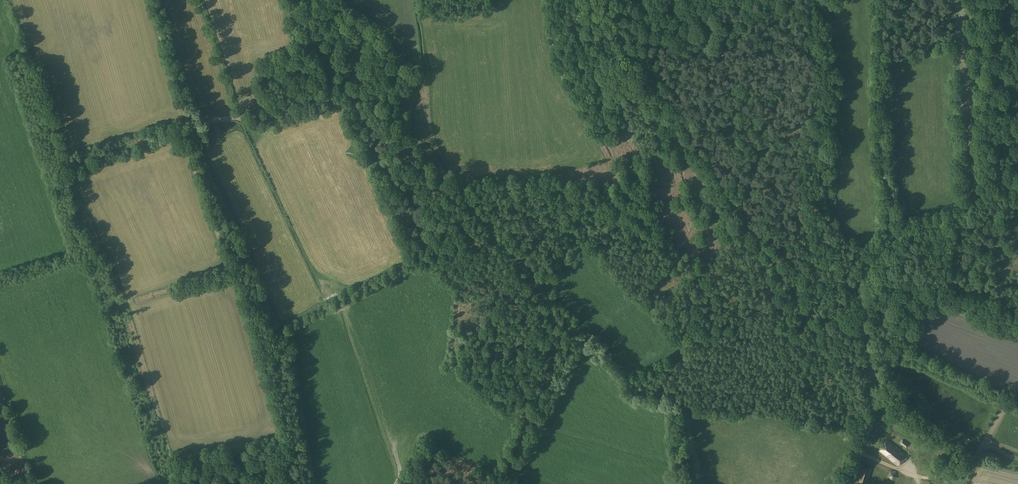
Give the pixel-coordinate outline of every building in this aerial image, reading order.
[(880,450),(898,465),(906,455),(888,440),(880,450)] [(916,450),(909,457),(916,464),(923,457),(916,450)] [(864,465),(858,481),(867,483),(872,468),(864,465)] [(963,469),(958,473),(963,478),(967,474),(963,469)]
